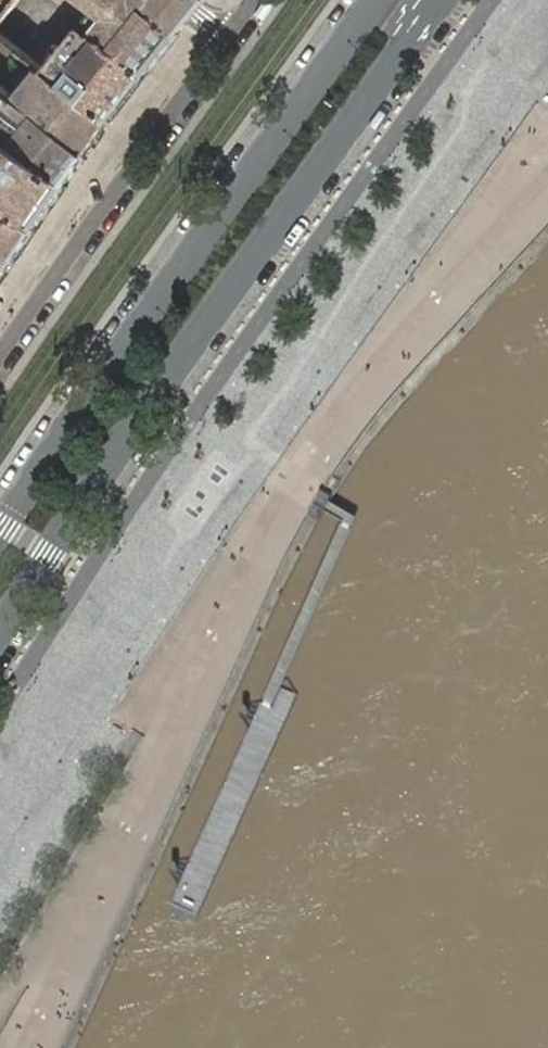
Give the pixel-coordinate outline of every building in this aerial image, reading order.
[(14,0),(0,0),(0,19),(14,0)] [(108,17),(95,34),(100,37),(146,71),(147,72),(178,32),(139,0),(85,0),(108,17)] [(178,32),(185,24),(156,0),(139,0),(178,32)] [(185,24),(188,20),(197,8),(203,0),(156,0),(185,24)] [(3,86),(37,112),(88,152),(110,119),(64,83),(55,76),(28,55),(0,32),(0,83),(3,86)] [(110,119),(146,71),(100,37),(64,83),(110,119)] [(88,152),(37,112),(3,86),(0,83),(0,132),(14,143),(68,183),(88,152)] [(68,183),(14,143),(0,132),(0,204),(38,225),(68,183)] [(38,225),(0,204),(0,247),(16,257),(38,225)] [(16,257),(0,247),(0,281),(16,257)]
